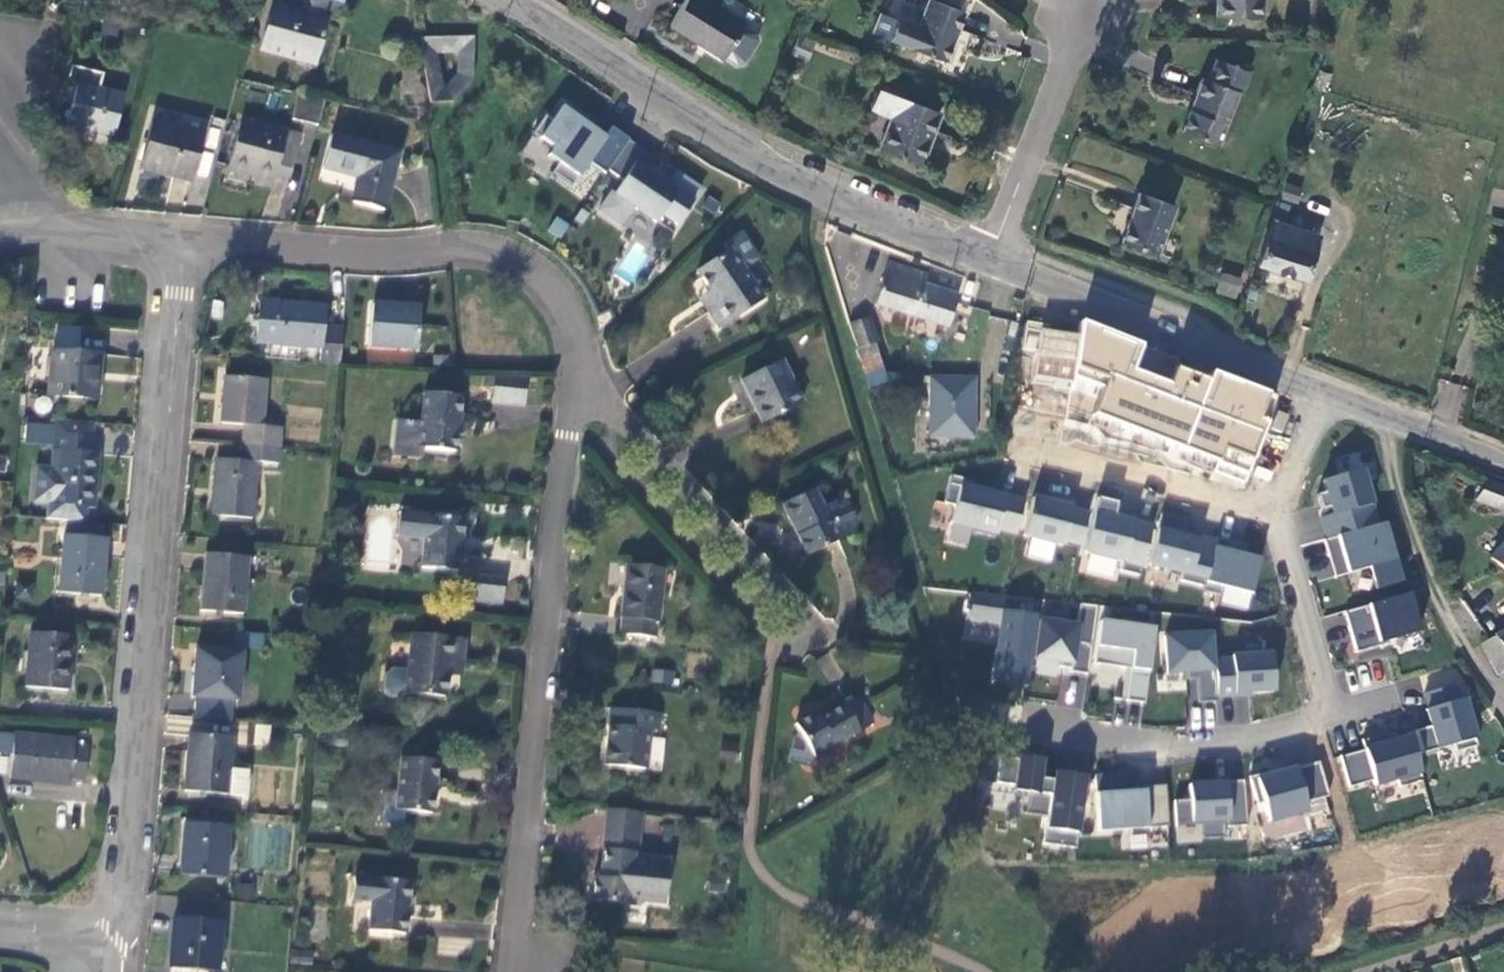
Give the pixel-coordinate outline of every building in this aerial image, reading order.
[(328,8),(340,11),(343,0),(310,0),(309,3),(311,4),(328,8)] [(723,59),(724,57),(737,65),(743,63),(757,41),(755,34),(742,26),(744,24),(703,0),(685,0),(669,27),(723,59)] [(944,61),(964,12),(933,0),(929,0),(918,28),(879,14),(872,33),(944,61)] [(1217,16),(1260,18),(1261,0),(1218,0),(1217,16)] [(311,4),(308,18),(325,23),(328,8),(311,4)] [(325,23),(308,18),(300,16),(300,14),(273,7),(262,51),(314,64),(325,23)] [(474,37),(419,39),(430,103),(453,102),(472,79),(474,37)] [(1202,78),(1182,132),(1217,145),(1237,93),(1239,94),(1248,72),(1216,59),(1208,80),(1202,78)] [(77,85),(66,126),(113,139),(124,97),(99,91),(104,74),(72,66),(67,83),(77,85)] [(878,150),(919,166),(940,113),(878,89),(870,108),(891,116),(878,150)] [(292,120),(318,127),(325,101),(299,94),(292,120)] [(604,177),(607,172),(628,142),(610,129),(607,134),(604,138),(592,129),(594,126),(564,105),(552,121),(545,116),(532,135),(553,149),(547,157),(558,165),(552,174),(571,188),(587,165),(604,177)] [(879,143),(889,119),(869,112),(860,136),(879,143)] [(202,134),(154,122),(141,170),(189,183),(202,134)] [(242,122),(229,170),(274,182),(276,173),(290,177),(300,137),(242,122)] [(607,134),(594,126),(592,129),(604,138),(607,134)] [(331,137),(322,170),(358,179),(352,204),(384,212),(399,154),(331,137)] [(656,161),(628,142),(607,172),(622,182),(614,195),(611,193),(598,212),(620,227),(632,209),(655,225),(660,217),(676,228),(701,192),(676,175),(670,185),(662,180),(660,182),(647,173),(656,161)] [(1281,200),(1297,203),(1301,187),(1284,184),(1281,200)] [(1139,193),(1120,242),(1154,255),(1173,206),(1139,193)] [(1278,201),(1258,265),(1305,280),(1319,235),(1284,224),(1290,205),(1278,201)] [(547,231),(560,239),(569,223),(556,216),(547,231)] [(710,293),(719,306),(707,313),(718,329),(762,300),(742,271),(759,260),(741,233),(724,244),(729,252),(697,273),(710,293)] [(947,327),(957,297),(924,286),(927,276),(889,264),(876,304),(947,327)] [(971,316),(973,308),(979,286),(931,268),(927,276),(924,286),(957,297),(966,300),(963,314),(971,316)] [(1222,272),(1214,292),(1235,300),(1243,280),(1222,272)] [(707,313),(719,306),(710,293),(699,300),(707,313)] [(320,349),(318,364),(339,365),(342,330),(322,328),(324,308),(260,303),(256,343),(320,349)] [(416,350),(419,309),(372,305),(369,346),(416,350)] [(857,351),(860,362),(878,355),(866,320),(849,326),(858,350),(857,351)] [(1179,361),(1081,323),(1078,339),(1072,379),(1102,391),(1092,418),(1246,477),(1276,398),(1211,374),(1207,383),(1175,370),(1179,361)] [(1072,379),(1078,339),(1047,334),(1048,327),(1027,324),(1023,350),(1037,352),(1033,380),(1054,383),(1053,388),(1071,391),(1072,379)] [(99,355),(52,351),(48,397),(95,401),(99,355)] [(883,369),(878,355),(860,362),(865,375),(883,369)] [(802,406),(780,361),(740,381),(762,426),(802,406)] [(485,375),(484,388),(495,389),(494,402),(524,404),(526,378),(485,375)] [(244,426),(242,447),(279,450),(281,428),(262,427),(266,380),(224,376),(220,424),(244,426)] [(975,378),(929,377),(928,406),(931,406),(930,439),(974,440),(975,378)] [(423,393),(420,423),(417,448),(421,449),(455,452),(461,397),(423,393)] [(420,460),(421,449),(417,448),(420,423),(395,420),(391,457),(420,460)] [(57,469),(37,467),(34,503),(48,505),(54,505),(53,514),(79,516),(80,507),(88,508),(94,509),(98,454),(94,453),(95,439),(91,438),(93,423),(61,421),(60,436),(56,435),(55,450),(59,451),(57,469)] [(278,465),(279,450),(242,447),(240,462),(215,460),(210,517),(252,521),(257,464),(278,465)] [(1322,518),(1328,539),(1379,525),(1363,470),(1324,481),(1327,492),(1318,495),(1325,517),(1322,518)] [(1017,536),(1025,503),(972,491),(974,484),(951,478),(944,506),(955,508),(950,526),(973,532),(972,534),(995,540),(997,532),(1017,536)] [(1487,481),(1475,500),(1503,511),(1503,487),(1487,481)] [(781,505),(806,557),(840,541),(838,538),(852,532),(856,522),(846,502),(836,500),(823,506),(815,490),(781,505)] [(1080,547),(1088,516),(1072,512),(1074,504),(1051,498),(1049,504),(1033,500),(1023,538),(1063,548),(1064,543),(1080,547)] [(1140,578),(1154,523),(1134,518),(1133,523),(1115,519),(1118,504),(1098,499),(1084,554),(1123,563),(1121,573),(1140,578)] [(47,520),(86,523),(88,508),(80,507),(79,516),(53,514),(54,505),(48,505),(47,520)] [(397,537),(404,538),(406,514),(399,513),(397,537)] [(464,520),(406,514),(404,538),(424,540),(421,569),(458,573),(464,520)] [(1116,514),(1115,519),(1133,523),(1134,518),(1116,514)] [(1204,588),(1216,542),(1200,538),(1199,541),(1185,537),(1189,522),(1162,515),(1149,566),(1183,575),(1181,582),(1204,588)] [(1328,539),(1325,540),(1335,578),(1371,568),(1377,590),(1402,583),(1385,523),(1379,525),(1328,539)] [(59,594),(101,598),(106,540),(64,536),(59,594)] [(1247,546),(1217,539),(1216,542),(1204,588),(1203,593),(1220,597),(1223,588),(1252,596),(1261,560),(1244,556),(1247,546)] [(1490,558),(1503,570),(1503,542),(1490,558)] [(242,615),(247,558),(205,554),(200,612),(242,615)] [(1312,580),(1333,577),(1330,561),(1309,565),(1312,580)] [(626,565),(619,634),(657,638),(664,569),(626,565)] [(469,607),(501,610),(504,590),(471,587),(469,607)] [(1026,686),(1039,601),(974,594),(971,619),(1001,623),(992,681),(1026,686)] [(1409,594),(1345,612),(1358,654),(1386,645),(1386,643),(1420,632),(1409,594)] [(1088,676),(1098,607),(1081,605),(1078,626),(1041,621),(1035,659),(1061,663),(1060,671),(1088,676)] [(1120,701),(1145,704),(1155,630),(1101,622),(1095,664),(1125,668),(1120,701)] [(1495,637),(1503,654),(1503,631),(1494,636),(1495,637)] [(30,634),(25,688),(67,692),(72,637),(30,634)] [(1200,704),(1218,703),(1213,634),(1166,637),(1168,674),(1187,673),(1187,681),(1198,680),(1200,704)] [(444,698),(447,676),(449,659),(462,660),(464,642),(411,637),(407,670),(392,669),(384,676),(382,690),(389,698),(404,700),(405,694),(444,698)] [(1503,672),(1503,654),(1495,637),(1481,645),(1498,675),(1503,672)] [(237,701),(241,654),(197,650),(193,697),(237,701)] [(1215,661),(1218,698),(1236,697),(1236,694),(1275,692),(1272,654),(1232,657),(1233,660),(1215,661)] [(460,677),(462,660),(449,659),(447,676),(460,677)] [(652,668),(651,681),(674,683),(675,670),(652,668)] [(1082,704),(1085,680),(1067,679),(1065,702),(1082,704)] [(1454,686),(1426,694),(1430,709),(1427,710),(1432,726),(1416,731),(1423,754),(1454,745),(1456,753),(1478,747),(1465,700),(1458,701),(1454,686)] [(795,725),(813,757),(872,724),(857,697),(818,719),(815,713),(795,725)] [(658,733),(660,714),(611,709),(605,766),(645,770),(649,732),(658,733)] [(267,746),(270,725),(256,723),(252,743),(267,746)] [(1423,780),(1411,737),(1393,742),(1391,733),(1363,740),(1366,750),(1342,756),(1350,787),(1374,781),(1376,786),(1398,779),(1400,787),(1423,780)] [(185,793),(245,798),(248,772),(227,770),(230,738),(190,734),(185,793)] [(75,747),(75,740),(14,735),(10,778),(72,784),(72,778),(86,780),(89,749),(75,747)] [(1077,850),(1087,777),(1043,771),(1044,762),(1018,758),(1017,761),(988,757),(984,784),(1013,788),(1013,792),(1030,794),(1026,815),(1047,818),(1043,846),(1077,850)] [(400,759),(397,792),(395,812),(406,813),(431,816),(437,763),(400,759)] [(1330,797),(1320,762),(1283,773),(1282,769),(1250,778),(1258,806),(1264,804),(1269,823),(1308,812),(1306,804),(1330,797)] [(1099,833),(1169,828),(1167,786),(1127,789),(1126,774),(1095,776),(1099,833)] [(1248,827),(1245,781),(1225,782),(1225,784),(1190,786),(1190,801),(1175,802),(1177,824),(1202,823),(1203,840),(1225,839),(1224,828),(1248,827)] [(405,827),(406,813),(395,812),(397,792),(382,790),(378,824),(405,827)] [(605,835),(635,838),(637,812),(608,809),(605,835)] [(224,879),(229,827),(184,823),(179,875),(224,879)] [(593,878),(591,902),(641,907),(646,903),(665,905),(669,862),(633,858),(635,838),(605,835),(600,879),(593,878)] [(368,932),(404,936),(410,883),(354,877),(351,901),(371,903),(368,932)] [(216,971),(220,924),(173,920),(169,968),(216,971)]
